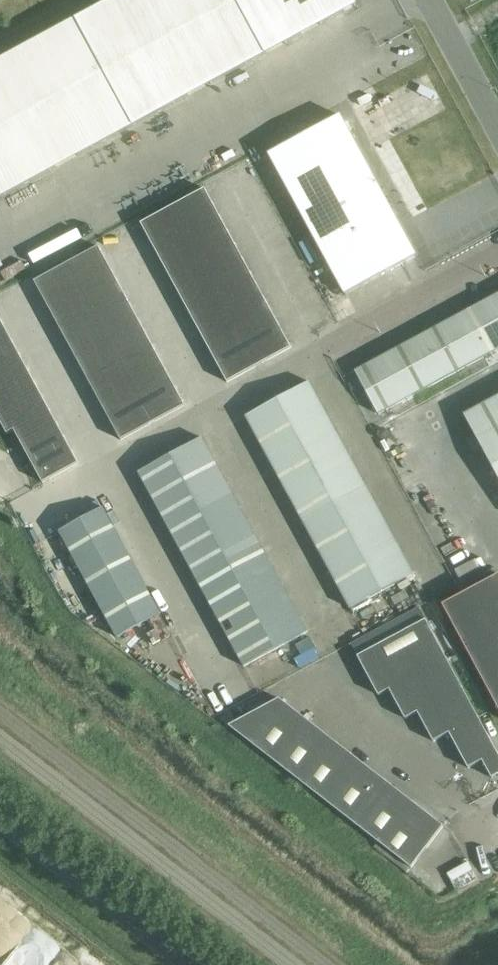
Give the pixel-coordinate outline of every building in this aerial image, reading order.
[(1,198),(357,5),(354,0),(113,0),(0,61),(0,197),(1,198)] [(326,260),(362,240),(397,221),(340,116),(269,154),(326,260)] [(204,188),(142,223),(229,381),(292,347),(204,188)] [(381,276),(416,257),(397,221),(362,240),(381,276)] [(346,296),(381,276),(362,240),(326,260),(346,296)] [(98,247),(35,281),(123,440),(186,406),(98,247)] [(496,296),(461,315),(484,357),(497,350),(497,299),(496,296)] [(461,315),(426,334),(449,376),(484,357),(461,315)] [(8,435),(15,430),(44,483),(79,463),(0,319),(0,420),(8,435)] [(391,353),(413,396),(449,376),(426,334),(391,353)] [(413,396),(391,353),(355,372),(378,415),(413,396)] [(289,416),(319,400),(310,382),(279,399),(289,416)] [(497,478),(497,397),(464,415),(497,478)] [(289,416),(279,399),(245,417),(264,452),(298,434),(289,416)] [(289,416),(298,434),(329,417),(319,400),(289,416)] [(298,434),(308,451),(338,435),(329,417),(298,434)] [(298,434),(264,452),(284,487),(317,469),(308,451),(298,434)] [(308,451),(317,469),(348,452),(338,435),(308,451)] [(180,474),(189,491),(222,474),(202,438),(170,456),(180,474)] [(317,469),(327,486),(357,470),(348,452),(317,469)] [(170,456),(138,473),(148,491),(180,474),(170,456)] [(317,469),(284,487),(303,522),(337,504),(327,486),(317,469)] [(337,504),(367,487),(357,470),(327,486),(337,504)] [(158,509),(189,491),(180,474),(148,491),(158,509)] [(196,503),(228,486),(222,474),(189,491),(196,503)] [(202,515),(234,497),(228,486),(196,503),(199,509),(202,515)] [(337,504),(346,522),(377,505),(367,487),(337,504)] [(196,503),(189,491),(158,509),(167,526),(199,509),(196,503)] [(241,509),(234,497),(202,515),(209,526),(241,509)] [(337,504),(303,522),(322,557),(356,539),(346,522),(337,504)] [(346,522),(356,539),(386,523),(377,505),(346,522)] [(160,614),(103,508),(60,532),(117,638),(160,614)] [(177,543),(209,526),(202,515),(199,509),(167,526),(177,543)] [(209,526),(215,538),(247,521),(241,509),(209,526)] [(215,538),(218,544),(221,550),(253,532),(247,521),(215,538)] [(386,523),(356,539),(365,557),(396,540),(386,523)] [(218,544),(215,538),(209,526),(177,543),(186,561),(218,544)] [(221,550),(228,562),(260,544),(253,532),(221,550)] [(365,557),(356,539),(322,557),(350,610),(384,591),(375,574),(365,557)] [(396,540),(365,557),(375,574),(405,558),(396,540)] [(221,550),(218,544),(186,561),(196,579),(228,562),(221,550)] [(237,579),(269,562),(260,544),(228,562),(236,576),(237,579)] [(405,558),(375,574),(384,591),(414,575),(405,558)] [(236,576),(228,562),(196,579),(215,614),(234,604),(247,597),(244,591),(237,579),(236,576)] [(244,591),(276,573),(269,562),(237,579),(244,591)] [(247,597),(250,602),(282,585),(276,573),(244,591),(247,597)] [(497,708),(497,576),(443,605),(497,708)] [(282,585),(250,602),(257,614),(288,597),(282,585)] [(247,597),(234,604),(215,614),(244,667),(276,649),(269,638),(263,626),(257,614),(250,602),(247,597)] [(257,614),(263,626),(295,608),(288,597),(257,614)] [(269,638),(283,630),(301,620),(295,608),(263,626),(269,638)] [(276,649),(293,640),(308,632),(301,620),(283,630),(269,638),(276,649)] [(378,696),(389,690),(389,689),(446,658),(426,620),(357,657),(378,696)] [(316,639),(299,648),(307,663),(324,654),(316,639)] [(405,719),(418,713),(417,712),(462,688),(446,658),(389,689),(389,690),(405,719)] [(433,742),(449,734),(449,733),(478,717),(462,688),(417,712),(418,713),(433,742)] [(229,726),(272,760),(304,718),(279,699),(229,726)] [(449,734),(468,769),(482,761),(492,778),(497,775),(497,754),(478,717),(449,733),(449,734)] [(272,760),(296,778),(328,737),(304,718),(272,760)] [(296,778),(319,797),(352,755),(328,737),(296,778)] [(319,797),(348,819),(380,777),(352,755),(319,797)] [(348,819),(379,843),(412,802),(380,777),(348,819)] [(412,802),(379,843),(411,868),(444,826),(412,802)] [(457,881),(479,873),(473,860),(452,868),(457,881)]
